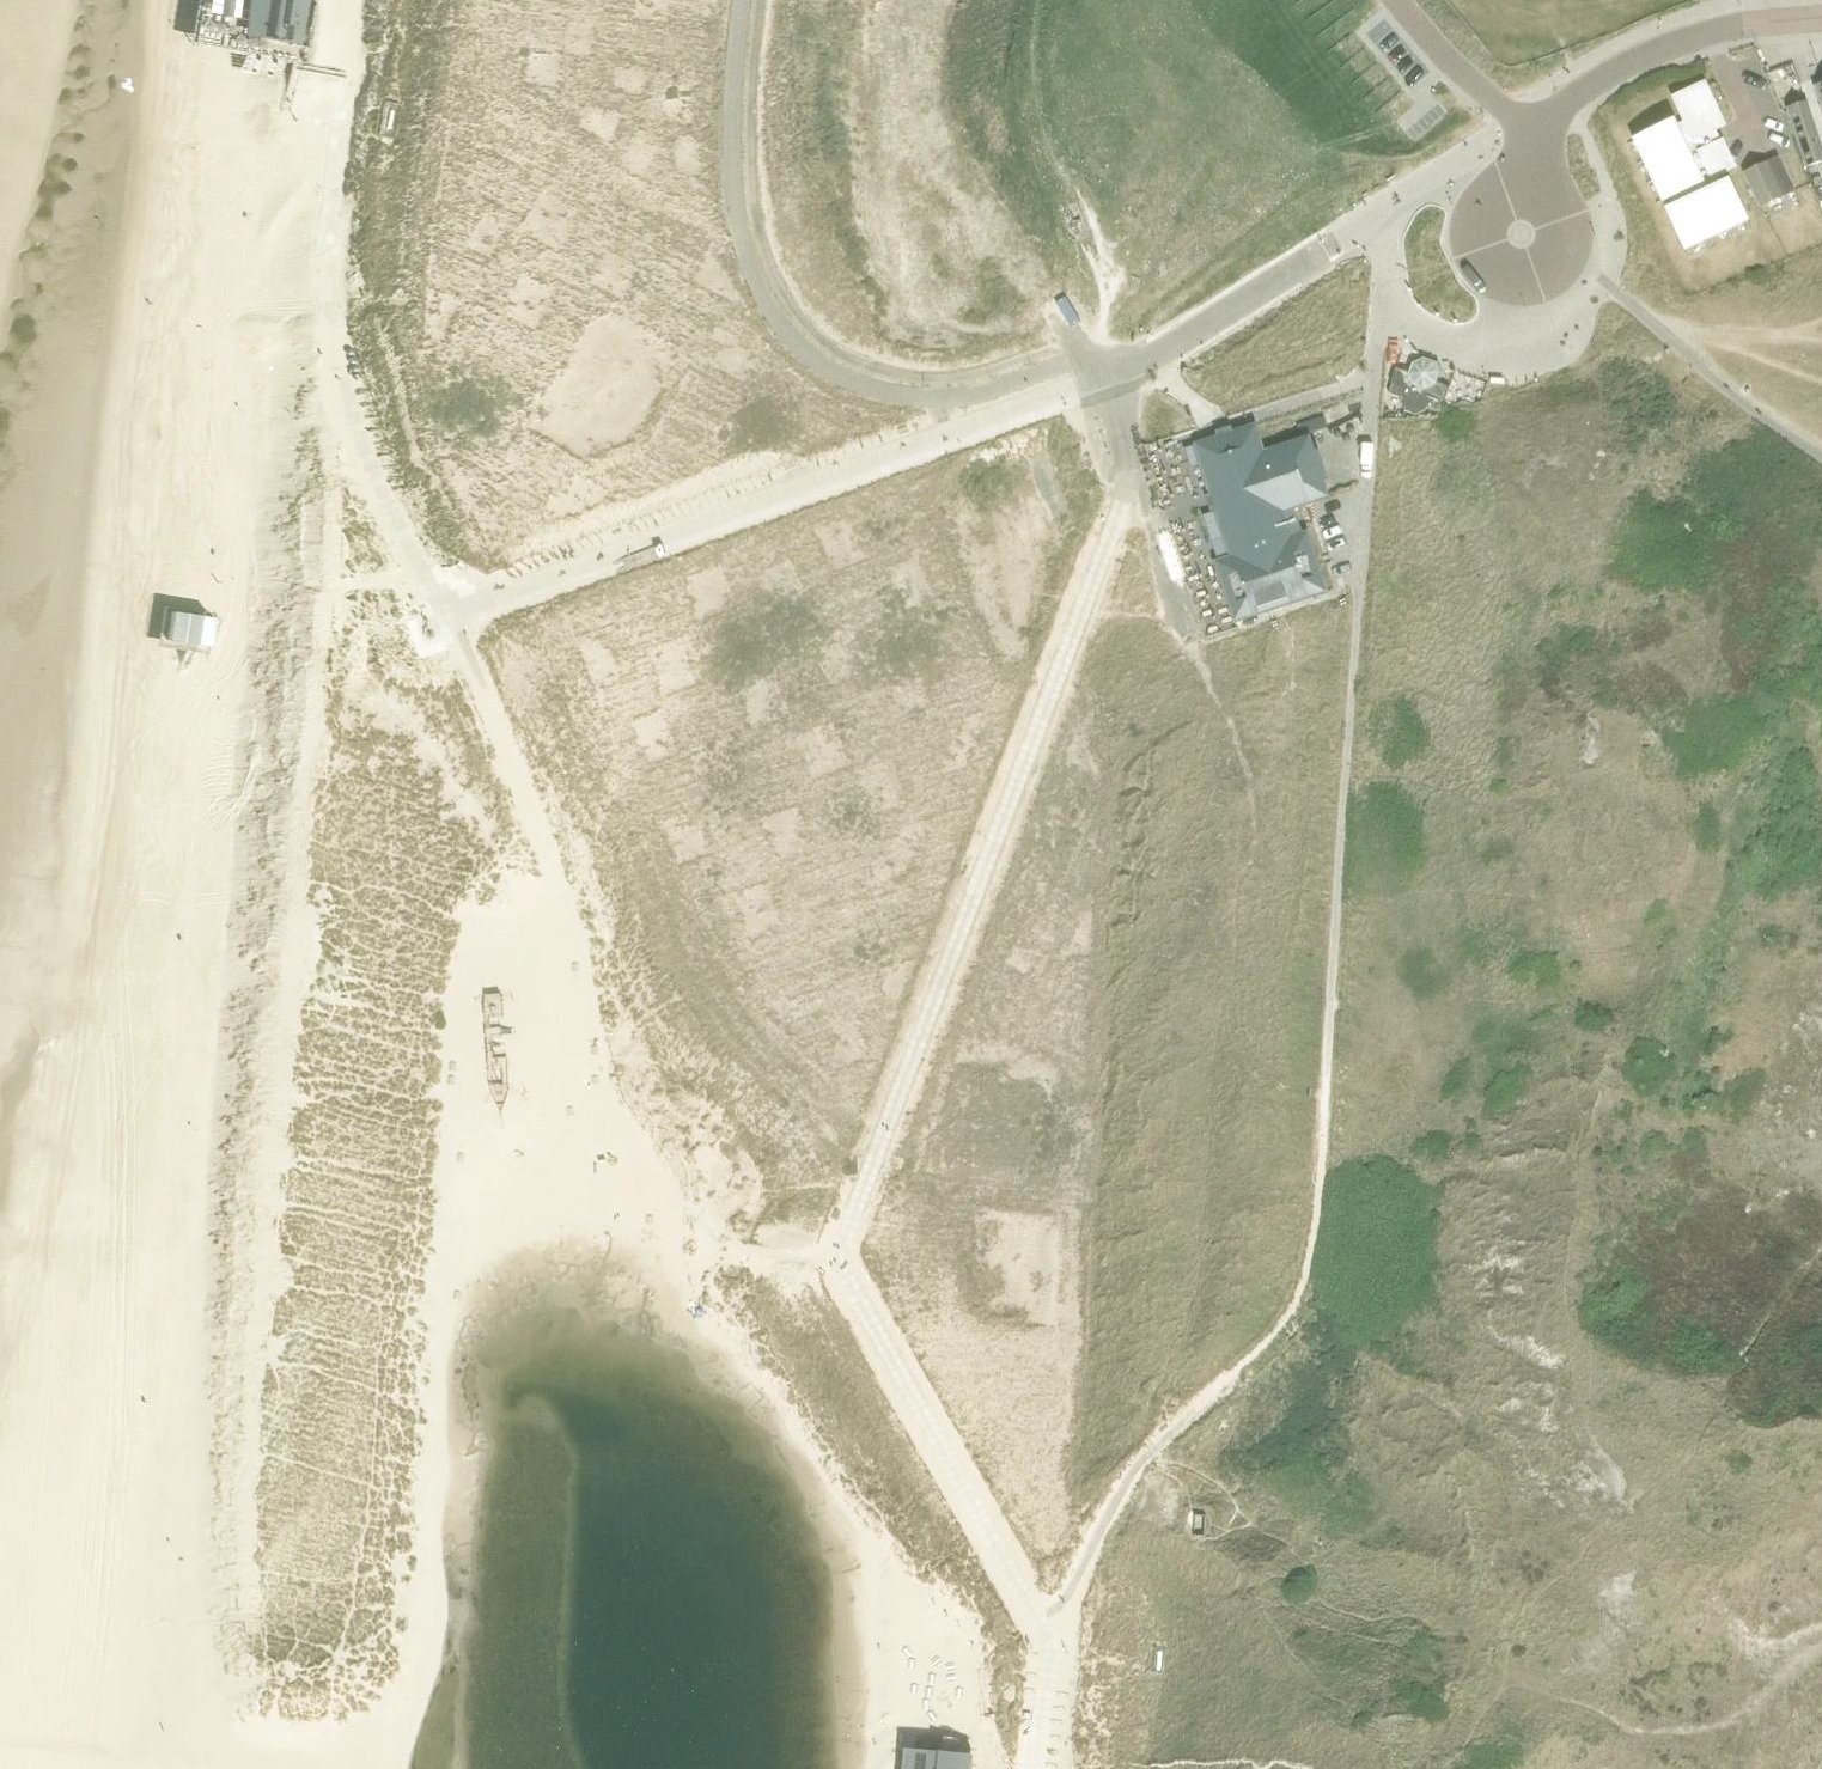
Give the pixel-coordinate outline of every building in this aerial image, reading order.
[(242,69),(281,76),(284,63),(290,64),(280,114),(293,116),(309,34),(305,33),(310,0),(198,0),(190,43),(244,53),(242,69)] [(1743,216),(1727,181),(1719,184),(1715,175),(1733,167),(1722,141),(1720,142),(1714,129),(1723,125),(1704,83),(1674,97),(1685,121),(1676,125),(1674,121),(1639,137),(1666,197),(1670,196),(1675,205),(1667,208),(1683,244),(1743,216)] [(1806,102),(1788,108),(1807,167),(1821,162),(1821,151),(1806,102)] [(1744,173),(1760,207),(1793,191),(1778,157),(1744,173)] [(1438,374),(1433,364),(1423,360),(1413,365),(1412,367),(1410,372),(1396,367),(1390,383),(1392,383),(1388,393),(1400,398),(1399,401),(1404,411),(1415,415),(1425,411),(1426,408),(1439,412),(1443,402),(1444,402),(1450,387),(1435,382),(1438,376),(1437,376),(1438,374)] [(1264,453),(1255,426),(1231,434),(1230,429),(1224,431),(1218,433),(1220,438),(1197,445),(1213,496),(1209,498),(1210,502),(1212,508),(1217,507),(1233,556),(1217,561),(1235,621),(1327,592),(1308,533),(1302,535),(1293,508),(1306,504),(1329,496),(1325,483),(1329,482),(1318,449),(1314,450),(1309,435),(1285,443),(1286,446),(1264,453)] [(975,1762),(908,1756),(907,1768),(975,1768),(975,1762)]
